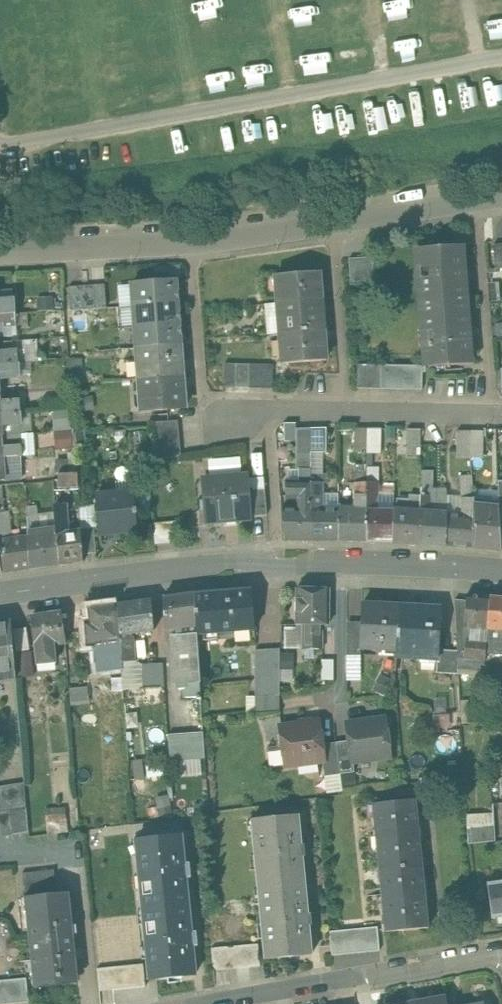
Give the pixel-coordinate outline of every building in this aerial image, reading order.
[(458,78),(461,97),(478,93),(476,82),(465,84),(464,77),(458,78)] [(462,247),(417,250),(422,308),(466,305),(462,247)] [(373,256),(349,258),(351,284),(375,283),(373,256)] [(320,271),(276,274),(278,302),(322,299),(320,271)] [(176,281),(132,284),(134,306),(178,302),(176,281)] [(105,284),(93,285),(95,309),(107,308),(105,284)] [(93,285),(81,286),(83,309),(95,309),(93,285)] [(81,286),(69,286),(71,310),(83,309),(81,286)] [(322,299),(278,302),(281,333),(324,330),(322,299)] [(16,313),(15,300),(0,301),(0,314),(16,313)] [(64,300),(38,302),(38,310),(65,309),(64,300)] [(178,302),(134,306),(135,327),(179,323),(178,302)] [(466,305),(422,308),(426,366),(470,362),(466,305)] [(0,314),(0,323),(4,323),(4,327),(16,326),(16,313),(0,314)] [(179,323),(135,327),(137,348),(181,344),(179,323)] [(324,330),(281,333),(283,363),(327,359),(324,330)] [(181,344),(137,348),(139,378),(183,375),(181,344)] [(19,363),(18,350),(0,351),(0,365),(19,363)] [(0,365),(0,374),(7,373),(7,377),(20,375),(19,368),(25,367),(25,362),(19,363),(0,365)] [(237,363),(225,363),(225,386),(237,387),(237,363)] [(249,363),(237,363),(237,387),(249,387),(249,363)] [(274,364),(249,363),(249,387),(273,387),(274,364)] [(370,364),(358,364),(357,387),(369,388),(370,364)] [(382,364),(370,364),(369,388),(381,388),(382,364)] [(394,365),(382,364),(381,388),(393,388),(394,365)] [(406,365),(394,365),(393,388),(405,389),(406,365)] [(424,365),(406,365),(405,389),(423,389),(424,365)] [(183,375),(139,378),(142,410),(186,407),(183,375)] [(0,392),(0,414),(21,413),(21,400),(12,401),(11,399),(7,399),(8,401),(1,401),(0,392)] [(71,397),(51,399),(52,410),(72,408),(71,397)] [(51,399),(46,399),(46,402),(43,403),(44,411),(52,410),(51,399)] [(0,414),(0,436),(21,434),(20,423),(22,423),(21,413),(0,414)] [(179,419),(154,422),(157,446),(181,444),(179,419)] [(327,451),(327,427),(311,428),(311,445),(311,451),(327,451)] [(311,445),(311,428),(296,428),(297,468),(299,468),(299,474),(311,474),(311,451),(311,445)] [(382,428),(368,428),(368,452),(381,452),(382,428)] [(421,429),(407,429),(407,454),(421,454),(421,429)] [(472,431),(458,430),(457,456),(471,457),(472,431)] [(484,431),(472,431),(471,457),(483,457),(484,431)] [(0,436),(0,457),(3,457),(21,456),(23,456),(21,434),(0,436)] [(181,444),(157,446),(158,460),(182,456),(181,444)] [(0,457),(0,480),(22,478),(21,456),(3,457),(0,457)] [(77,462),(59,463),(59,474),(78,473),(77,462)] [(367,471),(355,472),(355,482),(354,482),(354,509),(367,509),(367,492),(368,482),(367,482),(367,471)] [(434,472),(422,471),(422,486),(421,494),(433,495),(434,472)] [(78,473),(59,474),(60,488),(79,487),(78,473)] [(311,474),(299,474),(299,483),(311,483),(311,482),(311,474)] [(329,474),(311,474),(311,482),(319,482),(323,482),(329,482),(329,474)] [(472,475),(460,476),(462,497),(474,498),(472,475)] [(225,480),(228,522),(249,520),(249,521),(250,521),(247,479),(225,480)] [(228,522),(225,480),(203,482),(206,524),(208,524),(207,523),(228,522)] [(339,509),(323,508),(323,482),(319,482),(311,482),(311,483),(311,508),(312,540),(339,540),(339,509)] [(297,508),(299,540),(312,540),(311,508),(311,483),(299,483),(300,508),(297,508)] [(422,486),(409,484),(408,511),(394,510),(393,541),(419,543),(421,512),(421,494),(422,486)] [(395,506),(394,488),(380,489),(381,507),(395,506)] [(266,490),(253,491),(255,516),(267,515),(266,490)] [(133,491),(96,495),(101,534),(137,530),(135,513),(137,513),(137,508),(135,508),(133,491)] [(379,492),(367,492),(367,509),(366,541),(393,541),(394,510),(379,509),(379,492)] [(447,514),(432,512),(433,495),(421,494),(421,512),(420,543),(446,545),(447,514)] [(447,513),(447,514),(446,545),(473,547),(474,505),(474,498),(462,497),(462,498),(461,515),(447,513)] [(462,498),(447,497),(447,513),(461,515),(462,498)] [(499,506),(474,505),(473,547),(501,549),(499,506)] [(38,506),(27,507),(28,517),(39,516),(38,506)] [(299,540),(297,508),(283,508),(285,539),(299,540)] [(67,509),(56,510),(60,564),(83,561),(83,553),(81,529),(69,531),(67,509)] [(354,509),(339,509),(339,540),(366,541),(367,509),(354,509)] [(29,532),(28,533),(28,537),(31,569),(60,564),(56,510),(50,511),(51,529),(41,531),(29,532)] [(0,513),(0,555),(1,573),(31,569),(28,537),(13,539),(9,513),(4,513),(0,513)] [(39,516),(28,517),(29,532),(41,531),(39,516)] [(94,529),(81,529),(83,553),(95,552),(94,529)] [(328,588),(297,588),(296,624),(303,624),(302,649),(323,649),(323,625),(328,625),(328,588)] [(251,589),(194,594),(197,634),(254,630),(251,589)] [(194,594),(163,598),(166,630),(182,628),(183,635),(197,634),(194,594)] [(490,597),(467,595),(466,600),(463,640),(466,640),(466,639),(471,640),(472,628),(487,629),(490,597)] [(490,597),(487,629),(501,630),(501,598),(490,597)] [(151,600),(117,604),(119,635),(131,634),(154,630),(151,600)] [(466,600),(455,600),(458,651),(458,658),(464,658),(466,640),(463,640),(466,600)] [(120,643),(119,635),(117,604),(87,609),(88,622),(84,622),(86,648),(94,646),(120,643)] [(398,606),(362,604),(361,633),(360,648),(361,648),(396,649),(398,606)] [(441,608),(398,606),(396,649),(396,655),(419,656),(419,658),(437,659),(438,659),(438,650),(441,608)] [(62,612),(31,617),(35,642),(38,664),(56,662),(54,640),(66,638),(62,612)] [(0,624),(0,681),(16,678),(11,622),(0,624)] [(361,633),(347,633),(347,655),(361,656),(361,648),(360,648),(361,633)] [(131,634),(119,635),(120,643),(121,662),(135,660),(134,640),(131,634)] [(183,635),(172,636),(176,684),(180,683),(200,682),(197,634),(183,635)] [(471,640),(466,639),(466,640),(464,658),(484,660),(487,641),(471,640)] [(487,641),(484,660),(501,661),(501,642),(487,641)] [(121,662),(120,643),(94,646),(97,671),(122,669),(121,662)] [(280,648),(256,650),(256,696),(280,694),(280,648)] [(458,651),(438,650),(438,659),(437,659),(436,672),(459,673),(458,658),(458,651)] [(293,681),(294,652),(282,652),(282,680),(293,681)] [(163,663),(150,663),(151,686),(164,686),(163,663)] [(200,682),(180,683),(180,689),(185,689),(185,697),(197,696),(197,698),(201,698),(200,682)] [(385,717),(351,722),(353,737),(349,738),(349,740),(352,760),(353,760),(373,757),(374,759),(390,757),(385,717)] [(319,722),(280,727),(281,732),(277,737),(278,746),(283,750),(285,765),(323,760),(324,760),(322,744),(319,722)] [(203,732),(168,735),(170,761),(205,758),(203,732)] [(349,740),(336,742),(341,774),(355,772),(353,760),(352,760),(349,740)] [(336,742),(322,744),(324,760),(323,760),(325,776),(341,774),(336,742)] [(341,774),(325,776),(327,792),(343,790),(341,774)] [(0,786),(0,812),(10,810),(27,807),(25,782),(0,786)] [(416,799),(372,803),(379,868),(423,863),(416,799)] [(28,832),(27,807),(10,810),(14,834),(28,832)] [(65,808),(46,810),(47,829),(55,828),(55,833),(67,831),(65,808)] [(0,812),(0,837),(14,834),(10,810),(0,812)] [(259,889),(305,886),(302,856),(306,856),(305,845),(301,845),(298,815),(252,820),(259,889)] [(494,825),(467,827),(468,844),(495,841),(494,825)] [(143,909),(189,906),(186,876),(189,876),(188,864),(185,864),(182,835),(136,839),(143,909)] [(423,863),(379,868),(385,932),(429,928),(423,863)] [(52,870),(22,873),(25,897),(55,894),(52,870)] [(489,885),(495,918),(501,917),(501,883),(489,885)] [(305,886),(259,889),(265,959),(312,954),(309,925),(313,925),(312,913),(308,914),(305,886)] [(30,938),(74,934),(69,892),(55,894),(25,897),(30,938)] [(189,906),(143,909),(149,978),(196,974),(193,945),(196,945),(195,933),(192,933),(189,906)] [(377,927),(330,931),(333,955),(380,950),(377,927)] [(74,934),(30,938),(35,981),(79,975),(74,934)] [(258,944),(211,948),(213,971),(260,966),(258,944)] [(143,963),(97,967),(100,990),(146,985),(143,963)] [(0,980),(0,1003),(29,1001),(27,977),(0,980)]
